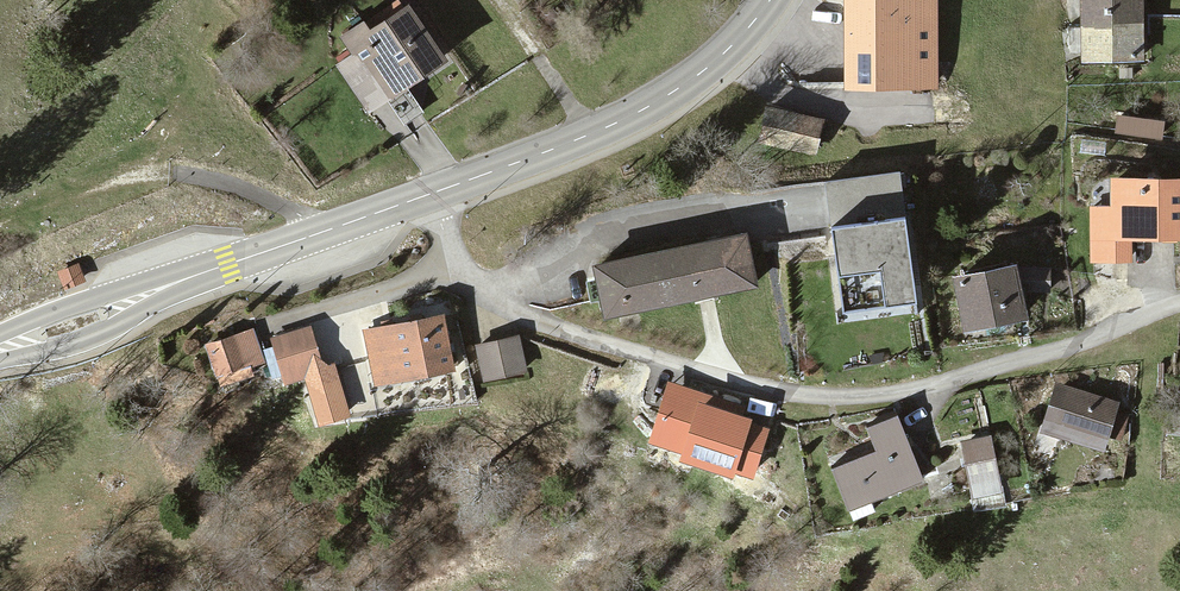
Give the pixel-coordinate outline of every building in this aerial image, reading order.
[(850,88),(935,87),(933,0),(848,0),(850,88)] [(1085,60),(1142,59),(1142,0),(1084,0),(1085,60)] [(445,63),(408,9),(371,34),(364,25),(343,39),(372,84),(389,73),(402,92),(445,63)] [(767,110),(760,143),(814,154),(820,121),(767,110)] [(900,175),(825,185),(842,314),(917,305),(900,175)] [(1129,240),(1179,241),(1179,183),(1116,182),(1115,210),(1095,209),(1094,260),(1129,260),(1129,240)] [(743,241),(597,270),(606,316),(752,286),(743,241)] [(79,265),(59,272),(64,288),(85,281),(79,265)] [(1015,268),(956,282),(967,331),(1026,318),(1015,268)] [(443,322),(369,336),(378,383),(452,369),(443,322)] [(306,377),(319,424),(348,415),(334,367),(321,371),(309,331),(274,342),(286,383),(306,377)] [(252,332),(209,346),(222,385),(250,376),(247,365),(261,360),(252,332)] [(518,341),(479,350),(485,379),(525,370),(518,341)] [(670,386),(651,443),(684,454),(682,461),(730,478),(733,469),(751,475),(766,432),(738,422),(742,410),(670,386)] [(1118,404),(1057,386),(1044,430),(1104,449),(1118,404)] [(834,472),(849,508),(920,480),(896,420),(871,430),(880,454),(834,472)] [(1002,493),(991,438),(963,444),(973,499),(1002,493)]
